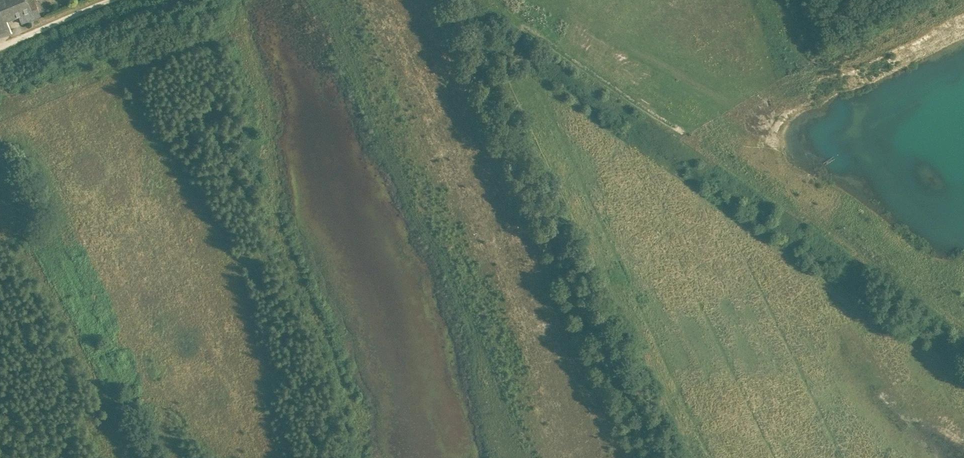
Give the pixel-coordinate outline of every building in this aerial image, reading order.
[(11,32),(7,20),(19,16),(22,23),(40,16),(33,0),(0,0),(0,37),(11,32)]
